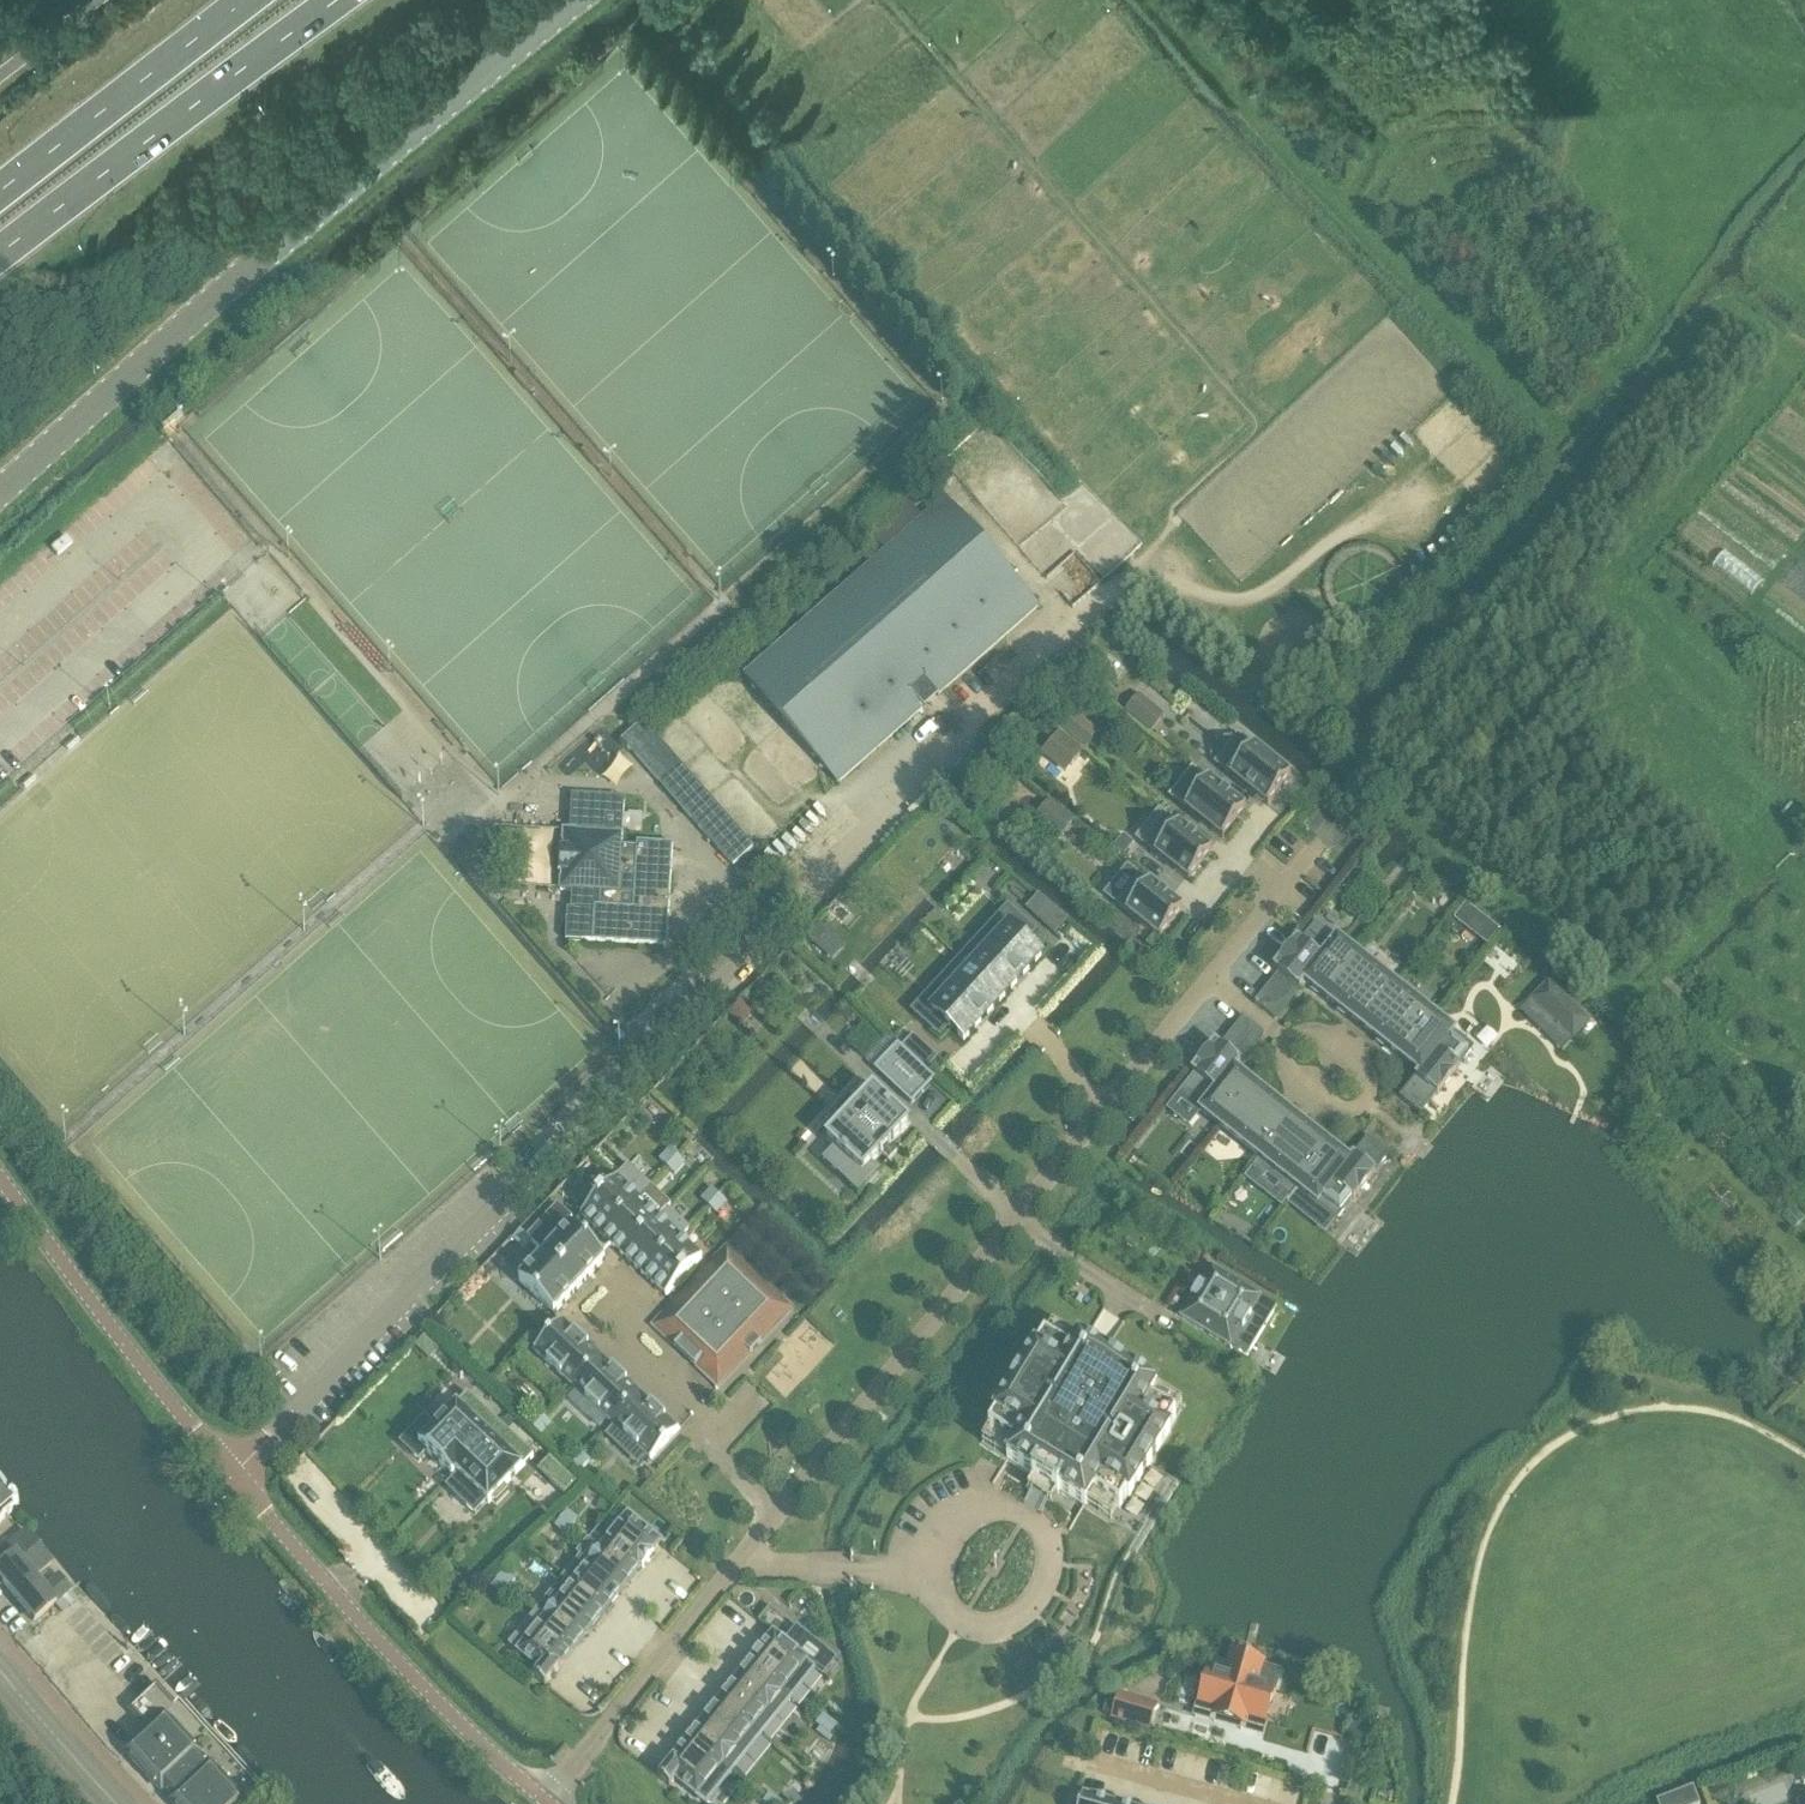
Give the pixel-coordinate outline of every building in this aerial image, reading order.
[(1039,605),(1025,589),(946,499),(744,677),(838,783),(1039,605)] [(1162,717),(1139,698),(1126,713),(1150,732),(1162,717)] [(1097,733),(1073,714),(1061,729),(1085,748),(1097,733)] [(1059,757),(1071,766),(1080,754),(1058,735),(1042,754),(1054,763),(1059,757)] [(1224,772),(1268,807),(1290,779),(1247,744),(1224,772)] [(1179,805),(1222,840),(1245,812),(1202,777),(1179,805)] [(626,799),(573,796),(571,832),(565,832),(564,849),(562,848),(560,874),(563,874),(562,891),(577,892),(576,911),(569,910),(567,941),(666,947),(672,846),(639,844),(638,848),(624,848),(626,799)] [(1072,822),(1049,803),(1037,818),(1060,837),(1072,822)] [(1145,847),(1188,882),(1211,854),(1168,819),(1145,847)] [(1117,906),(1160,940),(1182,912),(1139,878),(1117,906)] [(1043,896),(1028,911),(1057,937),(1065,929),(1072,921),(1043,896)] [(1470,908),(1459,924),(1478,939),(1489,923),(1470,908)] [(1323,997),(1356,955),(1341,943),(1340,943),(1340,942),(1337,940),(1336,941),(1316,925),(1315,925),(1301,944),(1300,944),(1299,943),(1299,942),(1297,941),(1295,943),(1276,968),(1275,967),(1273,970),(1276,972),(1276,971),(1292,984),(1299,990),(1304,983),(1323,997)] [(976,945),(960,962),(1002,1000),(1041,957),(1009,928),(986,954),(976,945)] [(1395,986),(1356,955),(1323,997),(1362,1028),(1395,986)] [(1002,1000),(960,962),(945,978),(955,987),(932,1013),(964,1042),(1002,1000)] [(1545,980),(1527,999),(1572,1040),(1589,1023),(1545,980)] [(1395,986),(1362,1028),(1401,1060),(1434,1017),(1395,986)] [(743,999),(727,1016),(737,1026),(754,1009),(743,999)] [(1434,1017),(1401,1060),(1419,1074),(1400,1098),(1420,1114),(1421,1114),(1422,1114),(1436,1095),(1437,1096),(1458,1069),(1457,1069),(1472,1050),(1472,1049),(1453,1034),(1454,1033),(1451,1030),(1434,1017)] [(1181,1095),(1181,1096),(1201,1111),(1200,1113),(1203,1115),(1219,1128),(1253,1086),(1235,1071),(1240,1064),(1232,1058),(1217,1046),(1215,1044),(1213,1046),(1194,1071),(1193,1070),(1191,1073),(1194,1075),(1194,1074),(1196,1076),(1181,1095)] [(897,1046),(874,1070),(911,1105),(934,1080),(897,1046)] [(924,1046),(913,1059),(928,1073),(940,1060),(924,1046)] [(864,1081),(825,1123),(833,1131),(825,1140),(835,1150),(863,1175),(872,1166),(910,1125),(864,1081)] [(1253,1086),(1219,1128),(1258,1159),(1293,1117),(1253,1086)] [(1259,1159),(1242,1180),(1280,1211),(1298,1190),(1331,1148),(1293,1117),(1259,1159)] [(1331,1148),(1298,1190),(1314,1203),(1317,1206),(1318,1205),(1337,1220),(1338,1220),(1353,1201),(1354,1201),(1375,1175),(1374,1174),(1389,1155),(1389,1154),(1369,1138),(1349,1162),(1331,1148)] [(670,1150),(659,1162),(667,1169),(677,1157),(670,1150)] [(677,1157),(667,1169),(674,1176),(685,1165),(677,1157)] [(628,1166),(580,1217),(602,1237),(638,1199),(650,1187),(628,1166)] [(712,1190),(701,1201),(709,1208),(719,1197),(712,1190)] [(638,1199),(602,1237),(623,1257),(659,1219),(667,1210),(646,1191),(638,1199)] [(719,1197),(709,1208),(716,1215),(727,1204),(719,1197)] [(558,1207),(527,1239),(531,1243),(544,1255),(579,1288),(605,1261),(570,1228),(569,1229),(566,1226),(571,1221),(558,1207)] [(659,1219),(623,1257),(644,1277),(681,1239),(689,1230),(667,1210),(659,1219)] [(520,1232),(512,1240),(523,1251),(531,1243),(527,1239),(520,1232)] [(681,1239),(644,1277),(666,1297),(702,1259),(681,1239)] [(727,1246),(651,1327),(718,1389),(793,1310),(727,1246)] [(544,1255),(519,1283),(554,1316),(579,1288),(544,1255)] [(1261,1298),(1211,1268),(1200,1286),(1199,1285),(1190,1300),(1191,1300),(1180,1318),(1231,1349),(1242,1331),(1251,1317),(1250,1316),(1261,1298)] [(562,1322),(534,1351),(573,1388),(601,1358),(562,1322)] [(438,1351),(424,1337),(414,1348),(428,1362),(438,1351)] [(999,1408),(990,1422),(1022,1441),(1009,1462),(1033,1477),(1036,1479),(1035,1480),(1056,1493),(1057,1491),(1059,1493),(1083,1507),(1096,1487),(1128,1506),(1137,1492),(1138,1492),(1170,1439),(1169,1438),(1174,1430),(1154,1418),(1161,1406),(1122,1383),(1124,1381),(1103,1368),(1102,1370),(1064,1347),(1056,1359),(1036,1346),(1031,1354),(1030,1354),(997,1407),(999,1408)] [(601,1358),(573,1388),(612,1424),(639,1395),(601,1358)] [(500,1427),(467,1395),(418,1446),(451,1478),(500,1427)] [(639,1395),(612,1424),(650,1461),(678,1431),(639,1395)] [(536,1411),(526,1423),(534,1430),(544,1419),(536,1411)] [(544,1419),(534,1430),(541,1437),(552,1426),(544,1419)] [(533,1458),(500,1427),(451,1478),(452,1478),(456,1474),(488,1505),(492,1501),(496,1505),(508,1492),(504,1489),(533,1458)] [(590,1462),(582,1455),(572,1466),(579,1473),(590,1462)] [(551,1460),(540,1471),(566,1495),(577,1484),(551,1460)] [(10,1513),(0,1501),(0,1521),(10,1513)] [(567,1512),(561,1519),(572,1528),(578,1521),(567,1512)] [(602,1525),(589,1542),(633,1578),(641,1568),(643,1569),(654,1555),(652,1554),(661,1543),(628,1517),(614,1534),(602,1525)] [(572,1528),(561,1519),(555,1527),(566,1536),(572,1528)] [(54,1604),(71,1590),(23,1531),(0,1550),(0,1584),(32,1622),(54,1604)] [(580,1557),(563,1577),(606,1612),(633,1578),(589,1542),(587,1540),(576,1554),(580,1557)] [(504,1572),(497,1580),(509,1589),(515,1581),(504,1572)] [(606,1612),(563,1577),(536,1611),(579,1645),(606,1612)] [(509,1589),(497,1580),(492,1587),(503,1596),(509,1589)] [(579,1645),(536,1611),(509,1645),(539,1670),(533,1677),(545,1687),(579,1645)] [(754,1659),(746,1669),(779,1696),(790,1705),(816,1671),(822,1676),(836,1660),(797,1629),(785,1644),(774,1635),(760,1651),(759,1650),(752,1658),(754,1659)] [(1262,1663),(1232,1655),(1225,1678),(1207,1673),(1198,1703),(1217,1708),(1214,1717),(1243,1725),(1241,1730),(1260,1736),(1264,1721),(1265,1722),(1274,1692),(1255,1687),(1262,1663)] [(779,1696),(746,1669),(719,1702),(763,1737),(790,1705),(779,1696)] [(132,1714),(149,1732),(126,1753),(172,1803),(248,1803),(260,1793),(179,1705),(175,1708),(156,1687),(129,1711),(132,1714)] [(1156,1706),(1119,1695),(1113,1718),(1149,1729),(1156,1706)] [(763,1737),(719,1702),(692,1736),(736,1771),(763,1737)] [(823,1716),(815,1725),(820,1729),(830,1737),(837,1727),(823,1716)] [(830,1737),(820,1729),(816,1733),(830,1744),(833,1740),(830,1737)] [(658,1778),(669,1788),(675,1780),(697,1798),(705,1803),(709,1803),(736,1771),(725,1763),(692,1736),(658,1778)] [(1678,1789),(1684,1803),(1695,1803),(1699,1803),(1692,1784),(1678,1789)] [(770,1794),(766,1798),(774,1803),(782,1803),(770,1794)] [(1080,1803),(1112,1803),(1083,1794),(1080,1803)]
